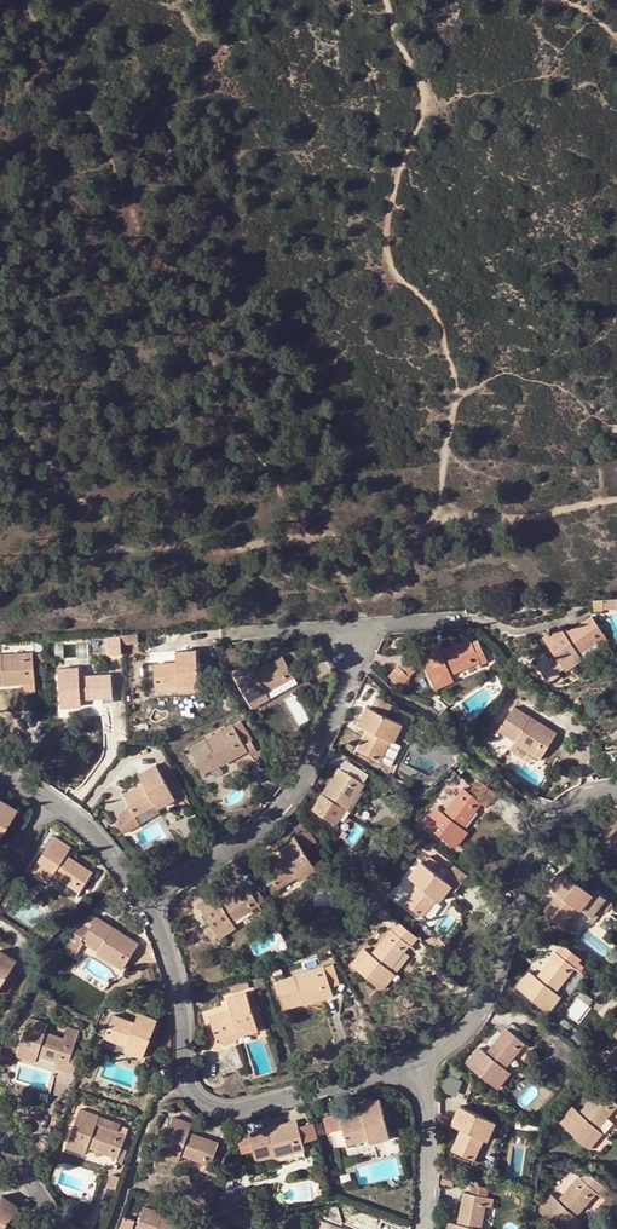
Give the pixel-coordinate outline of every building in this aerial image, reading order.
[(616,598),(601,599),(602,607),(616,606),(616,598)] [(601,599),(591,600),(592,610),(602,609),(602,607),(601,599)] [(546,658),(537,665),(549,681),(559,675),(557,672),(563,668),(565,671),(575,663),(571,657),(577,653),(603,634),(590,616),(567,631),(564,634),(561,629),(559,626),(542,638),(555,656),(548,661),(546,658)] [(119,636),(120,643),(120,645),(138,643),(138,634),(119,636)] [(438,651),(436,648),(435,644),(417,653),(433,688),(446,682),(442,676),(448,673),(478,659),(484,657),(478,645),(473,648),(468,637),(441,650),(438,651)] [(179,664),(175,664),(153,666),(154,688),(177,687),(177,691),(197,689),(194,652),(178,653),(179,664)] [(571,657),(575,663),(581,659),(577,653),(571,657)] [(2,683),(2,680),(33,678),(31,655),(23,655),(23,658),(1,660),(0,657),(0,684),(2,683)] [(544,655),(535,662),(537,665),(546,658),(544,655)] [(232,675),(250,708),(262,701),(259,696),(265,692),(293,677),(281,657),(254,672),(249,664),(232,675)] [(400,662),(396,667),(408,677),(412,672),(400,662)] [(396,667),(387,676),(399,687),(408,677),(396,667)] [(57,671),(60,709),(72,708),(72,701),(111,699),(109,675),(84,677),(78,678),(77,669),(57,671)] [(442,676),(446,682),(452,680),(448,673),(442,676)] [(2,683),(2,686),(33,684),(33,678),(2,680),(2,683)] [(268,698),(265,692),(259,696),(262,701),(268,698)] [(373,693),(366,708),(384,717),(390,706),(373,693)] [(297,694),(286,700),(299,725),(310,719),(297,694)] [(434,696),(426,705),(438,716),(446,707),(434,696)] [(72,701),(72,708),(111,706),(111,699),(72,701)] [(413,714),(397,707),(391,720),(384,717),(366,708),(359,722),(369,727),(367,731),(357,752),(379,762),(392,732),(396,734),(401,726),(407,729),(413,714)] [(500,727),(498,730),(515,740),(517,737),(542,752),(543,752),(554,733),(548,729),(546,731),(527,720),(529,717),(512,707),(500,727)] [(548,729),(529,717),(527,720),(546,731),(548,729)] [(206,741),(189,750),(202,774),(219,764),(217,761),(237,750),(239,755),(247,751),(238,735),(244,731),(239,722),(225,730),(226,733),(207,743),(206,741)] [(357,726),(367,731),(369,727),(359,722),(357,726)] [(492,739),(498,730),(500,727),(497,724),(490,737),(492,739)] [(225,730),(206,741),(207,743),(226,733),(225,730)] [(253,748),(244,731),(238,735),(247,751),(253,748)] [(392,743),(396,734),(392,732),(379,762),(389,767),(399,746),(392,743)] [(536,762),(542,752),(517,737),(515,740),(510,747),(536,762)] [(492,741),(485,752),(497,761),(504,749),(492,741)] [(220,766),(239,755),(237,750),(217,761),(219,764),(220,766)] [(509,752),(501,765),(510,770),(518,757),(509,752)] [(157,767),(175,799),(187,792),(169,760),(157,767)] [(338,768),(358,780),(357,780),(361,773),(342,761),(338,768)] [(143,785),(124,796),(135,816),(154,805),(162,800),(165,804),(175,799),(157,767),(156,765),(142,773),(147,783),(143,785)] [(322,794),(311,811),(334,824),(345,809),(342,806),(358,780),(338,768),(334,776),(335,777),(324,796),(322,794)] [(137,776),(143,785),(147,783),(142,773),(137,776)] [(334,776),(322,794),(324,796),(335,777),(334,776)] [(363,783),(358,780),(342,806),(345,809),(346,810),(363,783)] [(461,827),(480,801),(468,793),(452,780),(432,806),(435,809),(423,824),(454,847),(466,831),(461,827)] [(480,801),(489,789),(477,780),(468,793),(480,801)] [(162,800),(154,805),(157,809),(165,804),(162,800)] [(17,812),(2,804),(0,808),(0,840),(17,812)] [(605,829),(616,846),(616,821),(605,829)] [(294,836),(302,847),(314,839),(307,829),(294,836)] [(304,870),(307,874),(316,868),(302,847),(294,836),(281,845),(287,854),(283,857),(264,869),(266,873),(273,882),(276,888),(295,876),(304,870)] [(70,849),(53,838),(32,870),(43,877),(46,872),(52,876),(79,893),(91,873),(65,856),(70,849)] [(287,854),(281,845),(277,847),(283,857),(287,854)] [(446,893),(452,885),(442,877),(448,870),(428,855),(423,862),(421,860),(408,876),(417,883),(402,902),(422,916),(436,898),(433,896),(439,887),(446,893)] [(304,870),(295,876),(298,880),(307,874),(304,870)] [(593,894),(562,871),(550,886),(558,892),(545,911),(558,921),(563,925),(577,907),(580,910),(582,908),(584,910),(593,917),(589,922),(593,924),(602,911),(605,913),(613,903),(596,890),(593,894)] [(49,881),(52,876),(46,872),(43,877),(49,881)] [(273,882),(266,873),(261,876),(267,886),(273,882)] [(215,895),(198,907),(211,927),(218,938),(236,927),(231,921),(258,904),(252,895),(246,885),(219,902),(215,895)] [(433,896),(436,898),(440,901),(446,893),(439,887),(433,896)] [(252,895),(258,904),(259,906),(266,902),(259,892),(252,895)] [(375,901),(369,907),(376,914),(382,908),(375,901)] [(558,921),(554,927),(573,942),(580,932),(572,926),(584,910),(582,908),(580,910),(577,907),(563,925),(558,921)] [(382,908),(376,914),(383,920),(389,914),(382,908)] [(81,923),(64,951),(74,957),(82,942),(97,951),(100,947),(126,964),(138,944),(130,939),(129,942),(110,930),(112,928),(96,918),(95,919),(89,915),(83,925),(81,923)] [(396,921),(391,928),(409,943),(411,944),(416,937),(396,921)] [(60,928),(52,923),(38,936),(45,942),(50,941),(58,930),(60,928)] [(218,938),(211,927),(204,931),(211,942),(218,938)] [(129,942),(130,939),(112,928),(110,930),(129,942)] [(382,988),(388,980),(383,975),(389,968),(409,943),(391,928),(371,954),(364,949),(351,965),(382,988)] [(64,935),(58,930),(50,941),(47,945),(54,950),(64,935)] [(563,944),(557,952),(575,966),(579,971),(583,965),(578,961),(580,958),(563,944)] [(100,947),(97,951),(96,953),(123,969),(126,964),(100,947)] [(575,966),(557,952),(537,977),(530,972),(518,988),(547,1011),(556,1001),(551,997),(555,991),(575,966)] [(0,987),(16,962),(2,953),(0,956),(0,988),(0,987)] [(9,993),(25,967),(16,962),(0,987),(9,993)] [(151,964),(141,967),(145,982),(155,979),(151,964)] [(324,967),(331,987),(339,984),(332,964),(324,967)] [(280,967),(272,970),(274,976),(282,973),(280,967)] [(304,1002),(304,1003),(333,993),(331,987),(324,967),(316,970),(316,972),(295,979),(295,976),(276,983),(285,1008),(304,1002)] [(394,972),(389,968),(383,975),(388,980),(394,972)] [(316,972),(316,970),(295,976),(295,979),(316,972)] [(216,989),(201,994),(205,1004),(220,1000),(216,989)] [(560,995),(555,991),(551,997),(556,1001),(560,995)] [(208,1016),(216,1039),(238,1032),(237,1027),(246,1025),(249,1032),(258,1029),(246,992),(227,998),(230,1008),(208,1016)] [(138,1025),(135,1024),(113,1015),(105,1037),(127,1045),(135,1048),(133,1052),(144,1056),(157,1020),(142,1014),(138,1025)] [(28,1019),(20,1047),(17,1056),(29,1060),(31,1053),(38,1055),(69,1065),(78,1037),(70,1034),(69,1040),(45,1033),(47,1025),(28,1019)] [(240,1035),(249,1032),(246,1025),(237,1027),(238,1032),(240,1035)] [(525,1044),(506,1029),(487,1053),(480,1048),(467,1064),(498,1089),(507,1078),(501,1074),(506,1068),(525,1044)] [(89,1041),(78,1037),(69,1065),(81,1069),(89,1041)] [(20,1047),(4,1043),(0,1053),(0,1065),(8,1067),(12,1056),(16,1058),(17,1056),(20,1047)] [(608,1059),(616,1067),(616,1049),(608,1059)] [(31,1053),(29,1060),(36,1062),(38,1055),(31,1053)] [(458,1079),(463,1074),(448,1062),(441,1072),(458,1079)] [(586,1068),(579,1062),(572,1070),(579,1076),(586,1068)] [(511,1073),(506,1068),(501,1074),(507,1078),(511,1073)] [(601,1090),(580,1114),(573,1108),(560,1123),(588,1149),(597,1139),(592,1134),(596,1129),(616,1105),(616,1104),(601,1090)] [(367,1114),(363,1115),(342,1120),(341,1121),(343,1129),(347,1143),(369,1137),(378,1135),(379,1139),(390,1136),(380,1098),(363,1103),(367,1114)] [(492,1131),(496,1122),(460,1107),(453,1121),(463,1126),(462,1129),(453,1150),(474,1159),(484,1138),(487,1129),(492,1131)] [(99,1117),(79,1111),(67,1147),(79,1151),(81,1144),(88,1147),(118,1157),(126,1136),(96,1125),(99,1117)] [(343,1129),(341,1121),(342,1120),(340,1114),(324,1118),(325,1120),(327,1132),(328,1133),(343,1129)] [(539,1129),(518,1115),(516,1128),(539,1132),(539,1129)] [(192,1123),(173,1116),(161,1153),(174,1157),(176,1151),(182,1153),(212,1163),(220,1141),(190,1131),(192,1123)] [(268,1128),(249,1134),(249,1135),(253,1148),(257,1159),(266,1156),(270,1166),(306,1156),(303,1147),(290,1151),(289,1146),(303,1142),(299,1126),(297,1120),(288,1123),(289,1125),(269,1131),(268,1128)] [(325,1120),(315,1122),(318,1135),(327,1132),(325,1120)] [(451,1125),(462,1129),(463,1126),(453,1121),(451,1125)] [(312,1122),(299,1126),(303,1142),(304,1143),(317,1139),(312,1122)] [(288,1123),(268,1128),(269,1131),(289,1125),(288,1123)] [(488,1141),(492,1131),(487,1129),(484,1138),(488,1141)] [(602,1134),(596,1129),(592,1134),(597,1139),(602,1134)] [(253,1148),(249,1135),(239,1137),(243,1151),(253,1148)] [(304,1143),(303,1142),(289,1146),(290,1151),(303,1147),(305,1147),(304,1143)] [(86,1153),(88,1147),(81,1144),(79,1151),(86,1153)] [(180,1159),(182,1153),(176,1151),(174,1157),(180,1159)] [(548,1192),(552,1195),(558,1201),(579,1177),(569,1168),(548,1192)] [(579,1177),(558,1201),(552,1195),(539,1210),(559,1228),(574,1228),(576,1227),(570,1222),(575,1217),(597,1192),(602,1197),(608,1190),(585,1170),(579,1177)] [(400,1185),(397,1175),(387,1178),(390,1187),(400,1185)] [(453,1187),(454,1178),(446,1176),(444,1185),(453,1187)] [(487,1198),(464,1193),(458,1224),(449,1222),(448,1228),(481,1228),(485,1207),(487,1198)] [(19,1207),(5,1197),(0,1206),(0,1228),(4,1228),(19,1207)] [(494,1199),(487,1198),(485,1207),(492,1208),(494,1199)] [(202,1226),(183,1220),(182,1223),(163,1216),(163,1213),(145,1207),(138,1228),(201,1228),(202,1226)] [(324,1208),(318,1209),(321,1216),(343,1224),(340,1216),(338,1213),(334,1211),(331,1209),(329,1208),(326,1208),(324,1208)] [(183,1220),(163,1213),(163,1216),(182,1223),(183,1220)] [(205,1216),(195,1213),(192,1219),(204,1223),(205,1216)] [(28,1225),(32,1217),(29,1214),(24,1223),(28,1225)] [(121,1227),(126,1228),(128,1228),(133,1228),(136,1219),(126,1216),(121,1227)] [(581,1222),(575,1217),(570,1222),(576,1227),(581,1222)] [(320,1220),(317,1228),(343,1228),(320,1220)]
